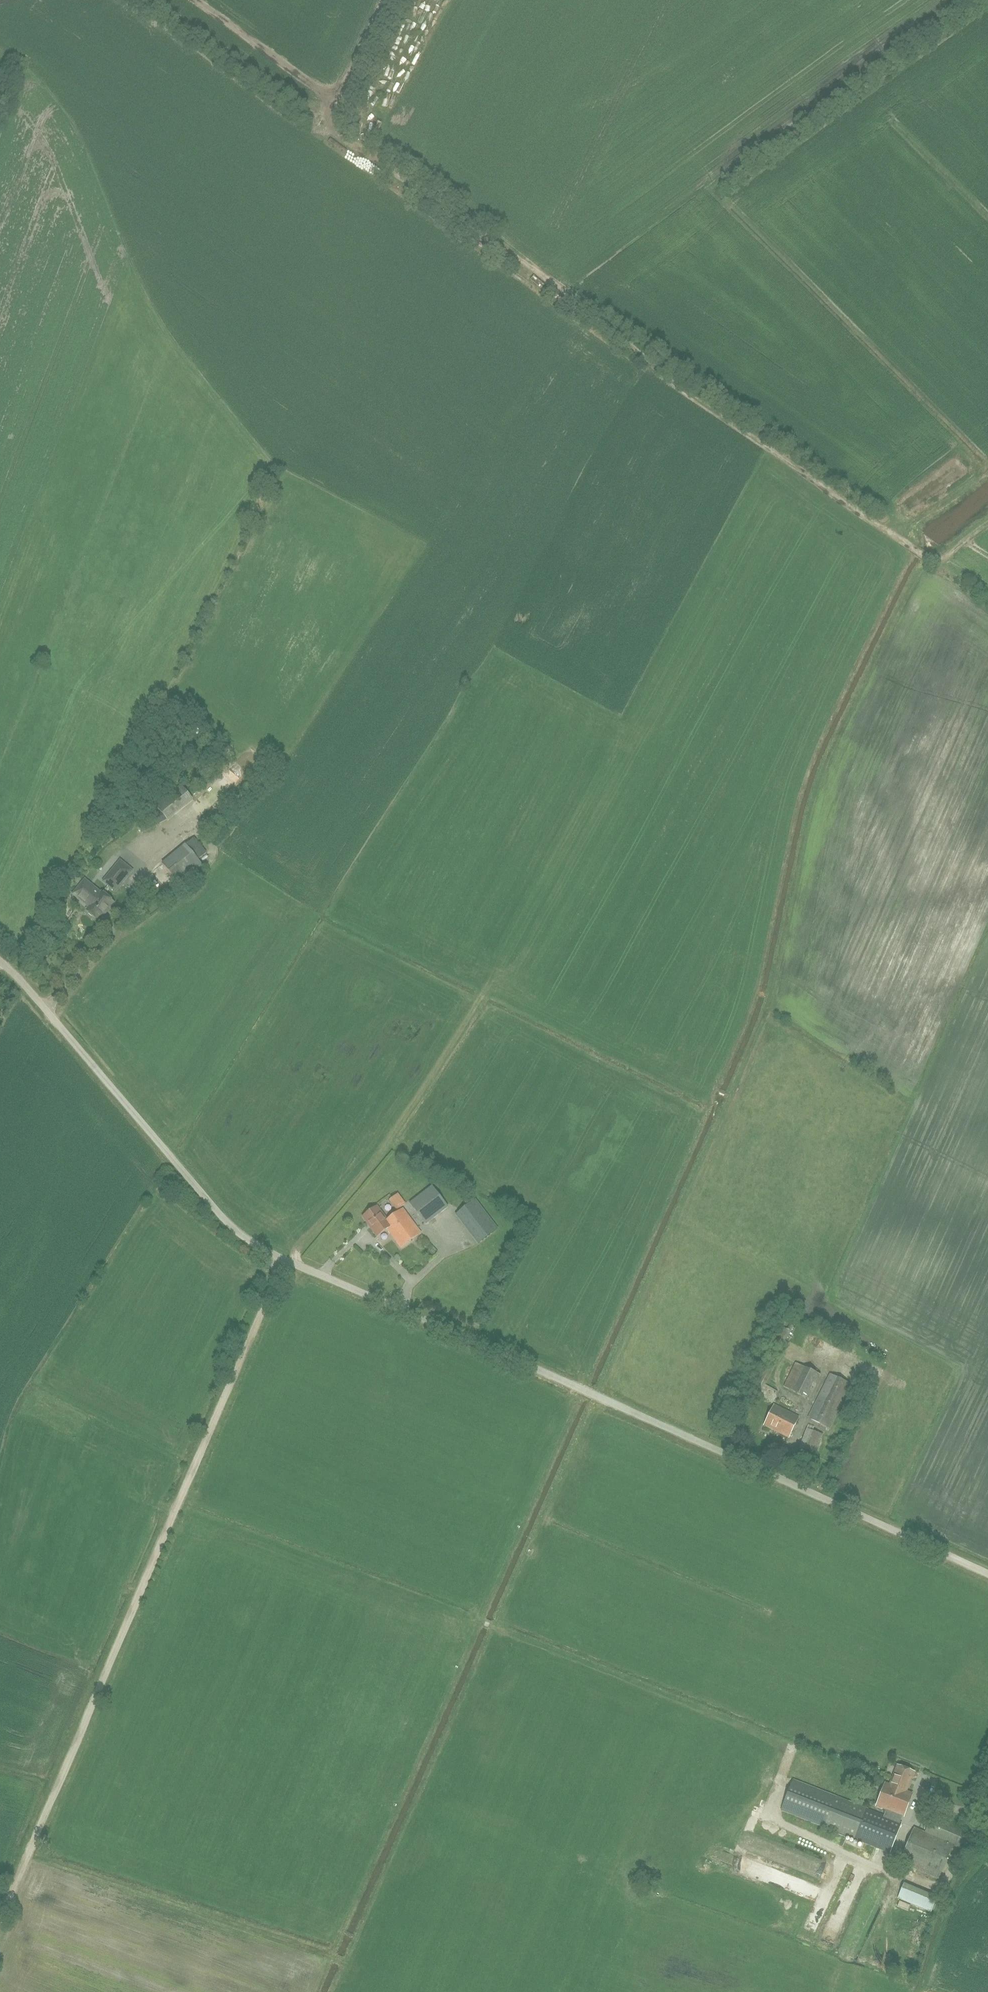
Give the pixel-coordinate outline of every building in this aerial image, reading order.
[(399,31),(405,33),(407,27),(401,25),(399,31)] [(402,46),(404,40),(395,37),(393,43),(402,46)] [(404,199),(408,194),(393,182),(389,187),(404,199)] [(142,833),(167,820),(193,799),(182,785),(156,806),(161,812),(138,824),(142,833)] [(214,806),(223,795),(213,787),(204,797),(214,806)] [(198,861),(207,854),(194,839),(163,865),(182,888),(205,868),(198,861)] [(116,891),(122,884),(132,871),(121,862),(104,882),(116,891)] [(74,895),(90,908),(87,911),(89,912),(89,914),(92,917),(93,916),(98,920),(106,910),(107,911),(114,903),(102,893),(101,894),(85,881),(74,895)] [(426,1224),(448,1207),(431,1186),(410,1203),(426,1224)] [(399,1211),(408,1205),(401,1194),(392,1200),(399,1211)] [(475,1200),(457,1213),(480,1243),(498,1229),(475,1200)] [(391,1227),(387,1221),(376,1207),(363,1217),(377,1237),(387,1229),(391,1227)] [(420,1233),(402,1210),(387,1221),(391,1227),(387,1229),(401,1248),(420,1233)] [(771,1377),(782,1356),(785,1350),(784,1349),(786,1344),(788,1345),(792,1337),(790,1337),(795,1328),(790,1326),(788,1330),(782,1327),(760,1372),(771,1377)] [(816,1339),(811,1348),(821,1353),(826,1345),(816,1339)] [(810,1400),(822,1376),(796,1363),(784,1387),(810,1400)] [(831,1430),(853,1385),(831,1374),(808,1418),(831,1430)] [(789,1438),(799,1418),(775,1405),(765,1425),(789,1438)] [(815,1457),(824,1435),(808,1429),(799,1451),(815,1457)] [(171,1563),(184,1568),(189,1554),(176,1550),(171,1563)] [(907,1792),(909,1786),(915,1772),(898,1766),(894,1778),(891,1785),(886,1783),(877,1806),(887,1810),(885,1816),(894,1820),(897,1813),(904,1816),(908,1807),(909,1803),(913,1794),(907,1792)] [(781,1809),(823,1826),(890,1852),(901,1823),(894,1820),(885,1816),(868,1810),(868,1809),(855,1804),(835,1796),(793,1779),(781,1809)] [(961,1847),(967,1832),(932,1817),(926,1832),(915,1828),(900,1863),(939,1879),(954,1844),(961,1847)] [(761,1836),(753,1847),(763,1854),(771,1843),(761,1836)] [(848,1867),(850,1861),(840,1859),(838,1865),(848,1867)] [(767,1868),(767,1869),(762,1868),(759,1879),(783,1887),(787,1874),(767,1868)] [(803,1897),(808,1885),(796,1880),(791,1892),(803,1897)] [(932,1913),(938,1898),(905,1884),(899,1899),(932,1913)]
